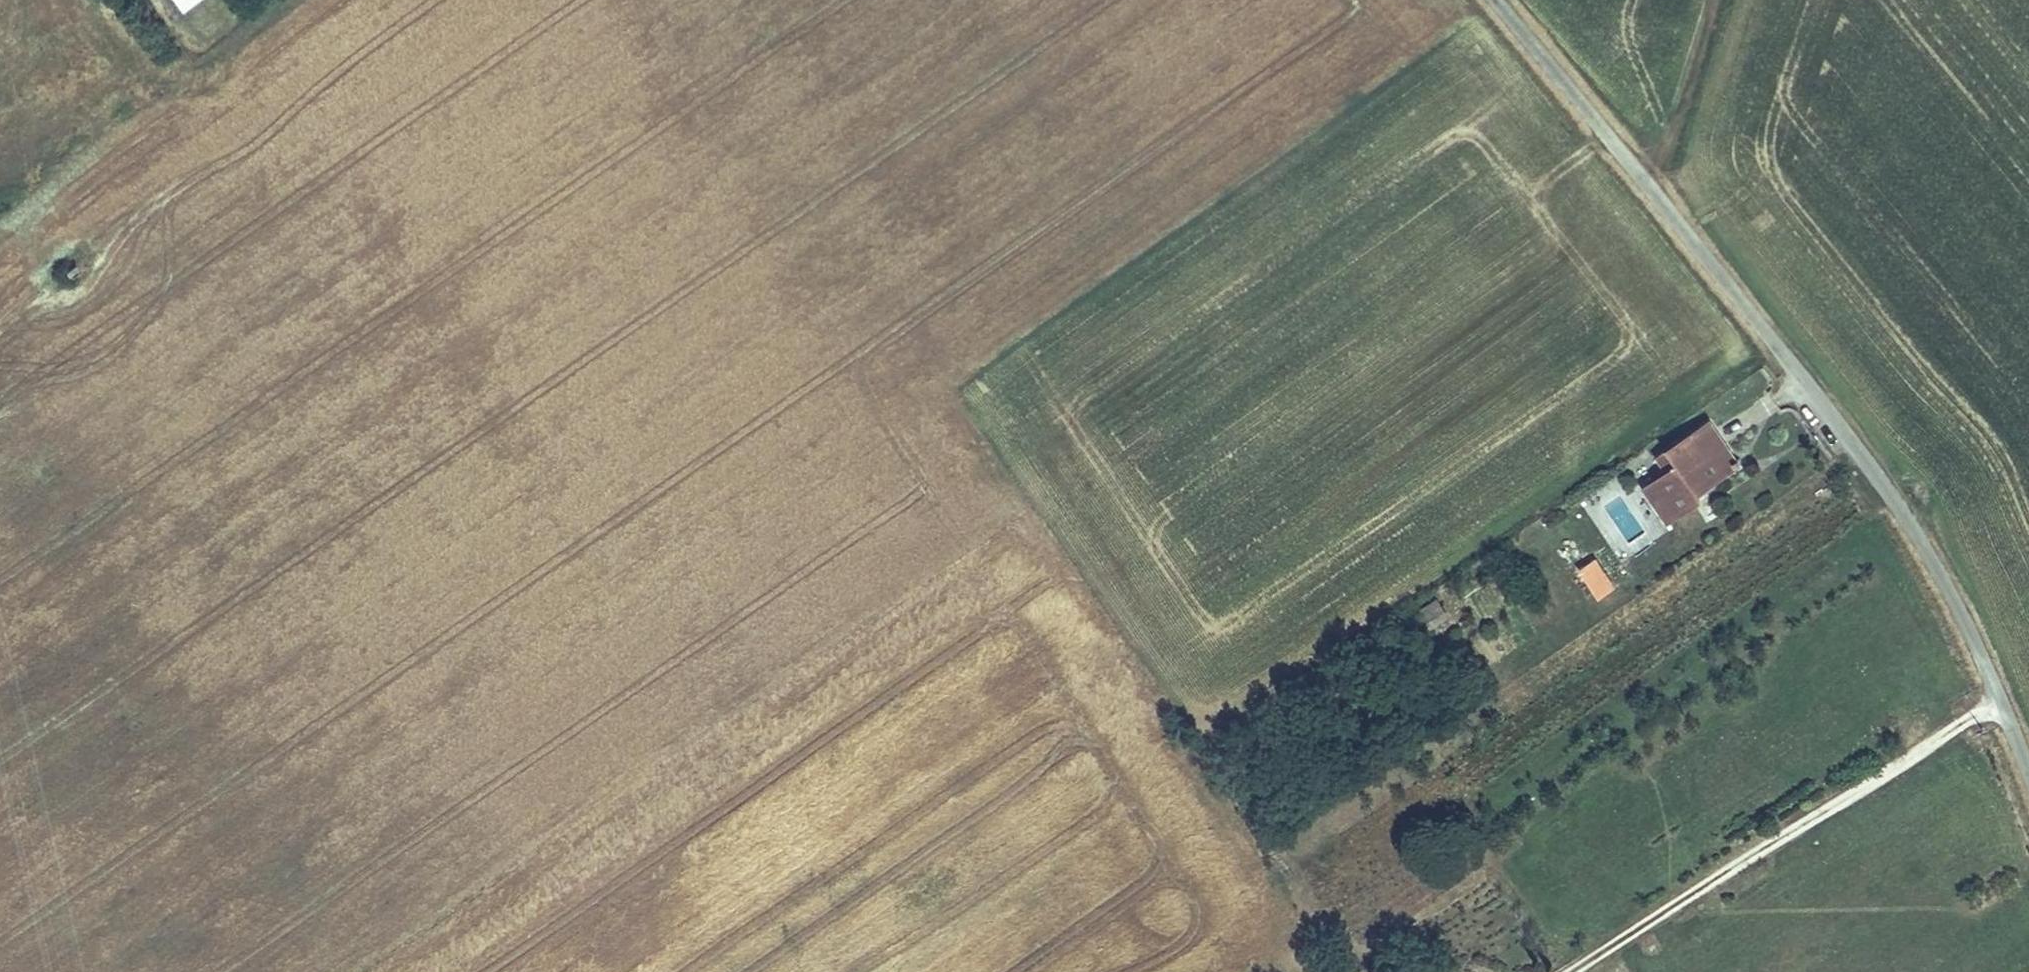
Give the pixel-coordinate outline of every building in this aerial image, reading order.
[(1671,463),(1640,486),(1664,520),(1695,499),(1686,484),(1693,479),(1698,485),(1735,459),(1706,418),(1660,448),(1671,463)] [(1595,558),(1576,572),(1597,601),(1616,587),(1595,558)]
